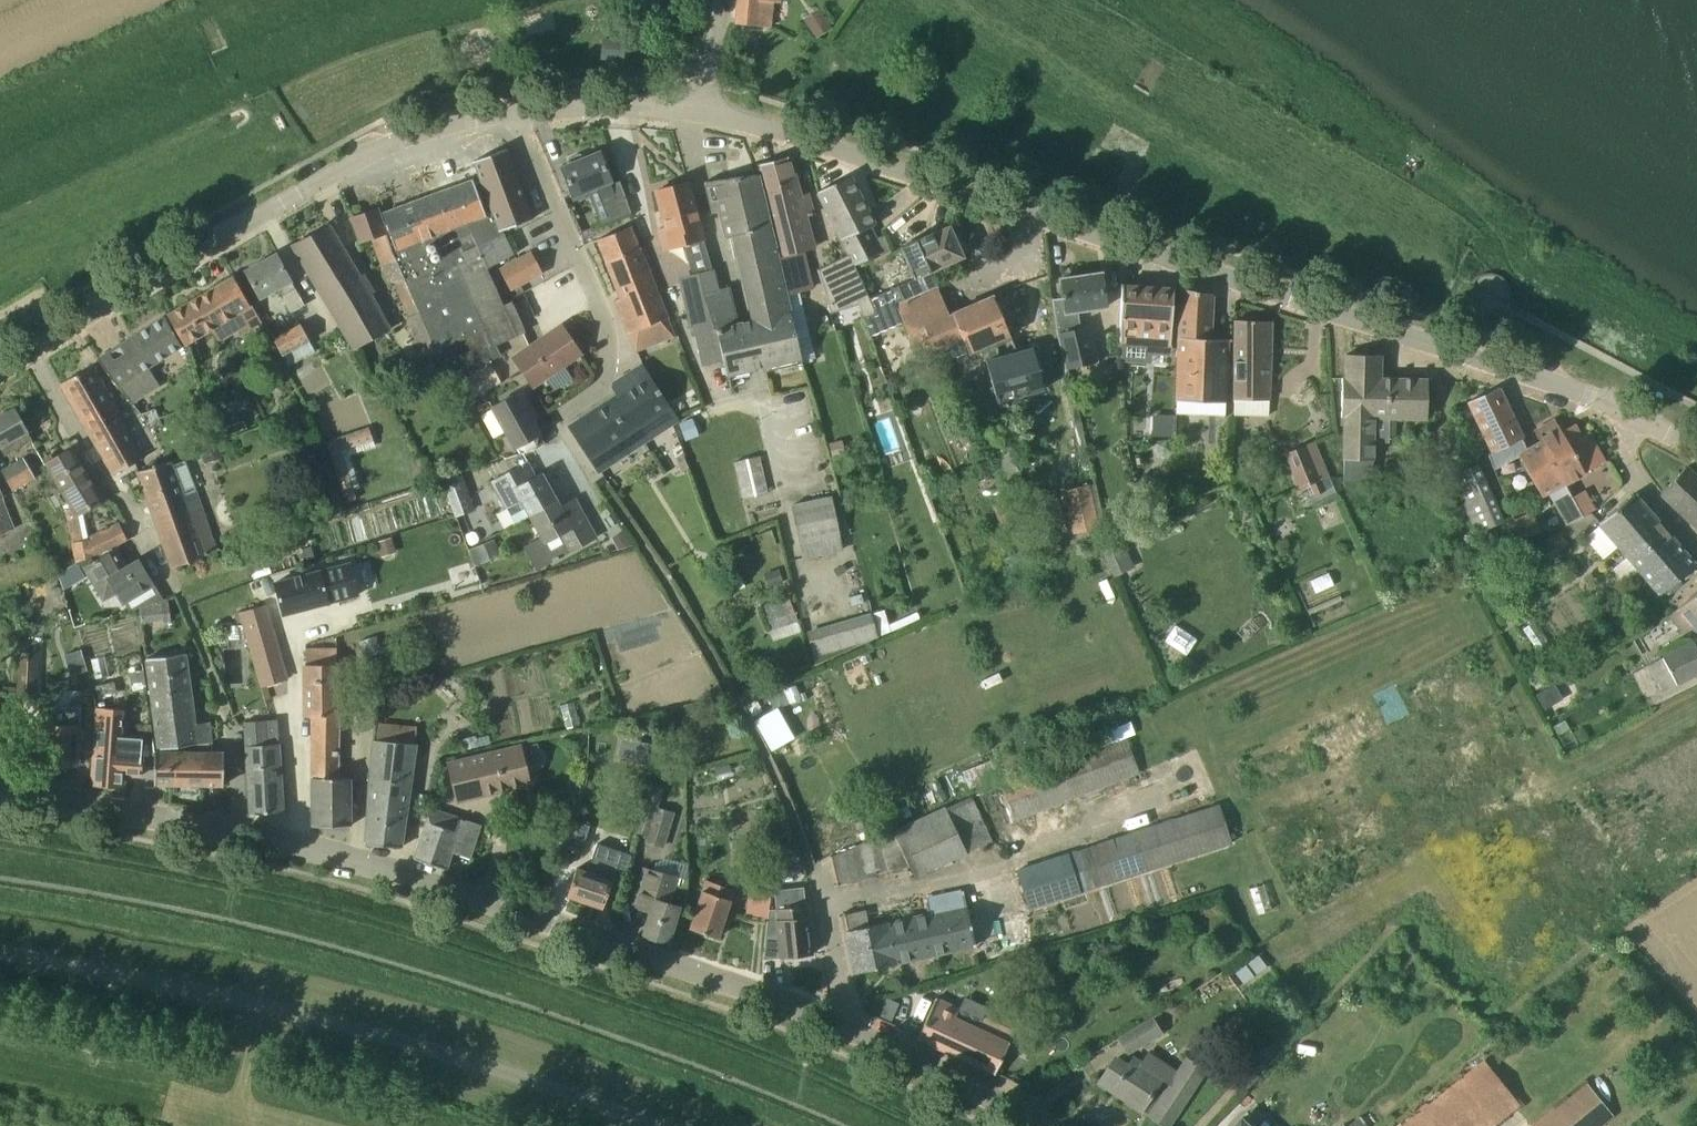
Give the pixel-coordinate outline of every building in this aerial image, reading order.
[(736,23),(770,27),(772,2),(779,2),(780,0),(738,0),(736,23)] [(816,38),(831,27),(823,16),(808,27),(816,38)] [(602,57),(624,59),(625,41),(603,39),(602,57)] [(508,256),(503,237),(502,230),(532,218),(506,149),(474,161),(482,181),(474,183),(473,180),(380,214),(378,208),(352,217),(361,243),(372,239),(387,284),(392,282),(408,317),(407,318),(408,319),(408,326),(417,347),(418,347),(425,359),(419,362),(425,372),(440,364),(452,367),(456,365),(462,376),(501,354),(495,344),(517,334),(481,270),(508,256)] [(595,208),(602,224),(631,212),(620,181),(611,184),(610,180),(611,180),(600,153),(585,159),(583,156),(580,154),(569,158),(568,162),(570,165),(563,168),(574,195),(596,185),(604,204),(595,208)] [(787,293),(796,291),(815,287),(805,251),(812,249),(788,156),(758,164),(782,257),(778,258),(787,293)] [(728,238),(734,236),(741,234),(761,319),(737,324),(729,286),(719,289),(707,292),(724,360),(728,374),(802,357),(791,311),(787,293),(778,258),(758,174),(714,180),(728,238)] [(850,175),(818,191),(849,252),(855,264),(879,253),(881,253),(881,254),(891,249),(885,234),(878,237),(873,225),(875,225),(850,175)] [(663,249),(703,238),(688,181),(656,190),(666,227),(658,229),(663,249)] [(330,225),(293,245),(350,350),(386,331),(367,295),(330,225)] [(900,301),(937,285),(930,271),(964,256),(950,225),(901,247),(915,278),(872,298),(871,298),(886,329),(903,322),(902,318),(906,316),(900,301)] [(628,332),(629,332),(652,323),(658,339),(674,333),(631,226),(598,239),(621,297),(615,299),(628,332)] [(531,252),(500,269),(511,289),(542,272),(531,252)] [(277,253),(246,270),(260,297),(280,286),(283,291),(281,292),(291,312),(305,305),(277,253)] [(706,364),(724,360),(707,292),(719,289),(713,269),(695,273),(684,283),(696,335),(699,334),(706,364)] [(1081,326),(1079,311),(1107,307),(1101,272),(1061,278),(1064,298),(1053,299),(1058,332),(1066,369),(1098,362),(1090,324),(1081,326)] [(235,277),(168,315),(185,344),(212,329),(219,342),(241,329),(243,333),(263,322),(253,304),(251,305),(235,277)] [(937,285),(900,301),(906,316),(902,318),(903,322),(909,334),(923,327),(933,348),(963,336),(969,352),(979,348),(981,353),(998,346),(995,341),(1010,334),(993,296),(994,296),(994,295),(950,314),(937,285)] [(1175,290),(1175,288),(1122,285),(1120,342),(1170,345),(1174,289),(1175,290)] [(1213,294),(1181,288),(1175,355),(1175,400),(1226,401),(1228,341),(1228,339),(1211,338),(1213,294)] [(886,329),(871,298),(858,304),(864,318),(871,336),(886,329)] [(165,316),(98,358),(132,401),(160,384),(149,366),(183,345),(165,316)] [(1232,399),(1235,399),(1268,400),(1271,321),(1235,320),(1232,399)] [(282,356),(283,355),(288,365),(315,351),(301,323),(273,338),(282,356)] [(514,358),(534,385),(581,353),(562,325),(514,358)] [(918,355),(933,348),(923,327),(909,334),(918,355)] [(1030,343),(983,359),(993,387),(999,403),(1011,399),(1046,387),(1036,357),(1030,343)] [(1342,377),(1341,416),(1344,416),(1343,458),(1345,458),(1372,459),(1372,442),(1389,442),(1389,436),(1389,434),(1389,417),(1406,418),(1427,418),(1428,380),(1428,379),(1380,378),(1381,355),(1346,354),(1345,377),(1342,377)] [(474,397),(502,382),(491,362),(463,377),(474,397)] [(114,474),(146,456),(93,365),(61,383),(114,474)] [(621,396),(571,427),(589,456),(597,467),(599,470),(621,455),(616,448),(652,424),(657,431),(678,418),(644,365),(643,365),(616,381),(615,386),(621,396)] [(1495,469),(1519,455),(1541,496),(1549,492),(1568,525),(1583,516),(1572,496),(1565,483),(1541,441),(1528,449),(1522,438),(1523,438),(1499,387),(1468,401),(1492,452),(1487,455),(1495,469)] [(492,406),(515,447),(517,446),(521,453),(537,448),(546,443),(528,412),(532,409),(521,390),(492,406)] [(0,416),(0,446),(5,455),(33,440),(15,408),(0,416)] [(1152,428),(1173,428),(1174,415),(1152,415),(1152,428)] [(685,439),(699,434),(692,417),(678,423),(685,439)] [(1565,483),(1570,481),(1584,473),(1584,472),(1605,461),(1596,446),(1587,451),(1581,439),(1582,438),(1574,424),(1561,432),(1554,420),(1535,431),(1541,441),(1565,483)] [(326,440),(346,502),(357,498),(341,450),(373,439),(369,426),(326,440)] [(310,447),(309,441),(303,438),(297,439),(294,444),(295,450),(300,453),(307,452),(310,447)] [(1324,491),(1319,480),(1330,476),(1315,440),(1304,445),(1285,453),(1300,488),(1311,483),(1315,495),(1324,491)] [(205,463),(221,458),(217,444),(200,449),(205,463)] [(73,447),(47,463),(74,507),(68,509),(77,561),(95,554),(111,547),(104,532),(88,539),(83,513),(105,500),(73,447)] [(14,490),(36,478),(24,456),(2,469),(14,490)] [(742,498),(768,493),(760,456),(734,462),(742,498)] [(138,471),(173,567),(188,561),(190,565),(191,564),(190,561),(217,551),(194,489),(196,489),(185,460),(171,465),(169,460),(158,464),(157,462),(152,464),(153,466),(138,471)] [(1504,520),(1478,463),(1451,476),(1477,533),(1504,520)] [(1686,467),(1661,493),(1696,527),(1696,478),(1686,467)] [(512,469),(491,481),(506,508),(521,500),(529,515),(557,498),(543,472),(538,475),(521,484),(512,469)] [(1151,495),(1159,483),(1143,472),(1135,485),(1151,495)] [(475,509),(462,474),(442,481),(455,517),(475,509)] [(1099,527),(1090,484),(1064,490),(1073,532),(1099,527)] [(1585,489),(1577,494),(1572,496),(1583,516),(1590,512),(1596,509),(1585,489)] [(15,528),(2,498),(3,498),(0,490),(0,534),(15,528)] [(1618,545),(1628,555),(1661,594),(1695,564),(1634,493),(1599,523),(1601,525),(1586,537),(1603,558),(1618,545)] [(557,498),(529,515),(541,536),(555,561),(560,558),(559,557),(597,537),(585,514),(576,497),(561,505),(557,498)] [(842,551),(839,535),(831,497),(793,505),(801,543),(799,544),(802,559),(842,551)] [(1540,532),(1535,517),(1526,514),(1514,518),(1522,539),(1540,532)] [(1566,525),(1558,532),(1557,531),(1542,544),(1553,556),(1568,543),(1564,539),(1572,532),(1566,525)] [(617,549),(632,544),(621,530),(612,537),(617,549)] [(1135,567),(1120,532),(1098,541),(1114,576),(1135,567)] [(139,558),(127,565),(120,570),(109,552),(84,566),(104,600),(116,593),(123,604),(125,603),(155,585),(139,558)] [(730,592),(745,586),(734,559),(718,565),(730,592)] [(329,568),(275,582),(284,614),(318,605),(337,600),(358,595),(350,563),(329,568)] [(767,587),(783,581),(778,568),(762,574),(767,587)] [(141,606),(164,599),(155,585),(125,603),(129,609),(141,606)] [(1668,617),(1683,634),(1693,625),(1696,630),(1696,592),(1678,608),(1668,617)] [(800,625),(798,621),(789,596),(760,606),(769,631),(792,623),(793,627),(800,625)] [(142,622),(171,618),(168,598),(164,599),(141,606),(142,622)] [(250,649),(278,641),(267,603),(239,612),(250,649)] [(871,612),(807,631),(814,656),(816,663),(877,635),(871,612)] [(38,651),(34,651),(34,635),(21,634),(19,696),(36,697),(38,651)] [(364,657),(382,651),(376,635),(359,641),(364,657)] [(278,641),(250,649),(262,687),(290,679),(278,641)] [(1694,641),(1649,664),(1663,691),(1696,674),(1696,646),(1694,641)] [(306,664),(306,716),(311,716),(337,714),(337,712),(337,674),(337,664),(336,664),(336,646),(306,647),(306,664)] [(195,723),(193,709),(186,652),(147,658),(159,748),(198,743),(213,742),(210,721),(195,723)] [(144,670),(130,672),(135,707),(149,705),(144,670)] [(783,689),(789,703),(801,698),(795,684),(783,689)] [(82,707),(46,705),(43,763),(79,765),(82,707)] [(92,766),(92,769),(94,769),(93,785),(123,788),(124,774),(142,775),(143,756),(143,754),(141,754),(143,747),(154,748),(155,748),(152,721),(151,722),(140,723),(142,741),(138,741),(137,754),(118,753),(119,739),(121,710),(98,708),(94,766),(92,766)] [(313,825),(352,825),(353,825),(353,778),(341,778),(341,714),(337,714),(311,716),(313,825)] [(284,811),(278,728),(278,720),(266,721),(267,744),(246,746),(250,813),(284,811)] [(1140,772),(1127,737),(1001,785),(1015,820),(1140,772)] [(372,778),(366,843),(401,847),(413,743),(370,738),(372,778)] [(650,758),(653,743),(628,738),(625,753),(650,758)] [(521,746),(449,763),(458,800),(530,783),(521,746)] [(1011,749),(990,759),(998,779),(1031,766),(1024,747),(1012,752),(1011,749)] [(224,785),(224,751),(155,751),(155,784),(224,785)] [(665,847),(675,811),(658,806),(663,788),(648,783),(634,830),(647,833),(645,842),(665,847)] [(972,796),(946,808),(967,852),(992,840),(972,796)] [(906,806),(897,810),(893,801),(859,817),(867,835),(902,819),(901,818),(910,815),(906,806)] [(1018,870),(1030,908),(1233,843),(1220,804),(1018,870)] [(452,852),(471,858),(482,824),(467,819),(466,820),(431,809),(415,858),(446,869),(452,852)] [(887,872),(910,866),(894,830),(878,838),(887,872)] [(738,839),(737,871),(752,872),(753,840),(738,839)] [(567,896),(602,907),(603,908),(612,880),(615,871),(625,875),(632,855),(598,844),(589,872),(577,868),(567,896)] [(651,911),(643,936),(668,944),(679,906),(669,903),(677,878),(645,868),(637,895),(633,906),(651,911)] [(706,879),(690,928),(718,937),(734,889),(706,879)] [(746,917),(768,919),(772,881),(751,879),(746,917)] [(812,954),(806,905),(804,889),(775,892),(777,908),(781,945),(768,947),(770,958),(812,954)] [(868,925),(847,930),(856,972),(895,964),(895,962),(921,957),(946,951),(975,945),(963,891),(926,899),(929,915),(918,917),(887,924),(886,922),(868,925)] [(886,996),(878,1014),(892,1020),(900,1002),(886,996)] [(960,1008),(936,997),(917,1037),(995,1073),(1015,1030),(983,1016),(978,1027),(955,1017),(960,1008)] [(1152,1016),(1117,1037),(1128,1055),(1163,1033),(1152,1016)] [(1177,1114),(1206,1070),(1187,1057),(1179,1070),(1149,1050),(1142,1060),(1133,1055),(1128,1063),(1116,1055),(1098,1082),(1166,1125),(1169,1125),(1177,1114)] [(1403,1125),(1492,1125),(1519,1104),(1484,1061),(1403,1125)] [(1588,1083),(1535,1125),(1600,1125),(1614,1115),(1588,1083)] [(1360,1115),(1346,1125),(1369,1125),(1360,1115)]
